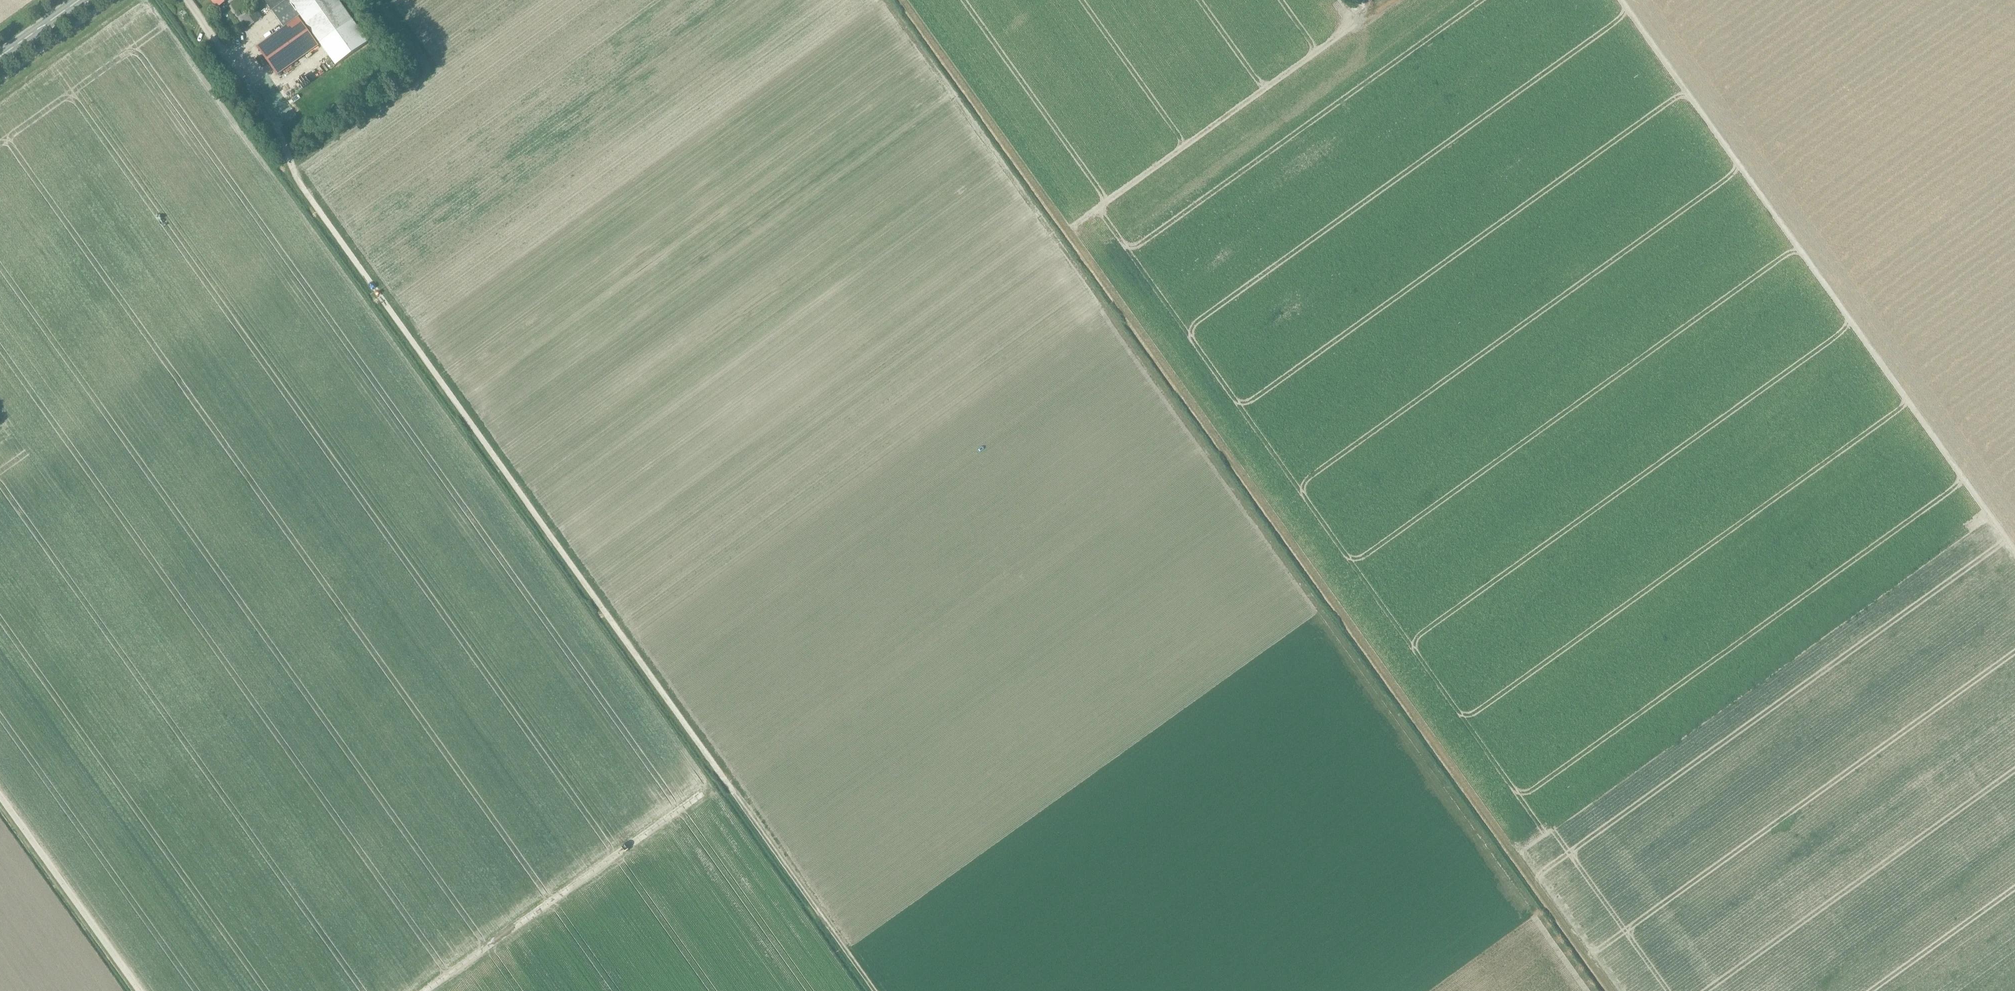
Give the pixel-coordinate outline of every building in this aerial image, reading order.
[(287,0),(265,0),(272,10),(287,0)] [(290,1),(320,44),(353,20),(338,0),(292,0),(290,1)] [(278,15),(282,21),(295,14),(292,7),(278,15)] [(248,28),(259,20),(252,10),(241,18),(248,28)] [(277,75),(318,46),(298,18),(257,47),(277,75)] [(320,44),(336,65),(368,42),(353,20),(320,44)] [(316,79),(323,71),(318,66),(311,74),(316,79)]
